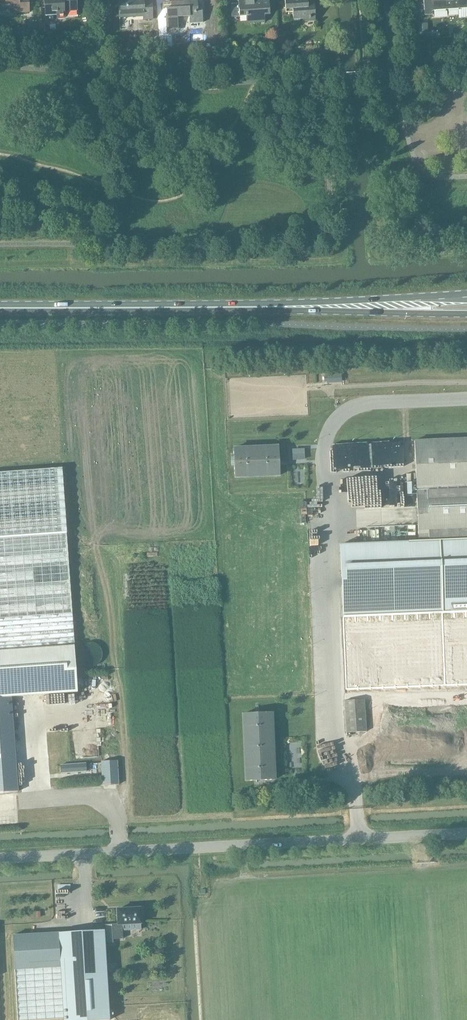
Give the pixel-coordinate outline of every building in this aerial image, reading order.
[(19,13),(29,12),(28,0),(0,0),(0,8),(18,7),(19,13)] [(45,16),(57,15),(58,18),(65,18),(64,11),(77,10),(76,0),(44,0),(45,16)] [(132,14),(132,17),(144,16),(144,20),(153,19),(152,2),(143,3),(143,0),(125,0),(119,0),(120,15),(132,14)] [(190,22),(203,21),(203,11),(198,12),(198,8),(198,0),(165,2),(166,29),(178,28),(178,17),(190,17),(190,22)] [(265,15),(270,15),(269,1),(258,2),(258,0),(238,0),(238,3),(231,4),(232,17),(246,16),(246,23),(265,22),(265,15)] [(286,13),(293,13),(294,20),(316,18),(315,2),(308,3),(308,0),(285,0),(286,13)] [(459,10),(466,9),(466,0),(424,0),(425,15),(447,13),(447,7),(459,6),(459,10)] [(466,413),(466,409),(466,401),(456,402),(456,414),(466,413)] [(466,538),(466,439),(414,441),(418,540),(466,538)] [(377,456),(376,442),(349,445),(352,466),(369,464),(369,457),(377,456)] [(391,461),(391,446),(383,445),(382,460),(391,461)] [(280,477),(279,448),(234,450),(235,479),(280,477)] [(0,472),(0,538),(67,533),(62,468),(0,472)] [(67,533),(0,538),(0,651),(74,646),(75,646),(67,533)] [(338,544),(341,617),(466,611),(466,538),(418,540),(338,544)] [(0,651),(0,698),(11,697),(78,692),(74,646),(0,651)] [(18,792),(11,697),(0,698),(0,793),(18,792)] [(344,701),(347,733),(367,731),(364,699),(344,701)] [(275,779),(272,713),(259,713),(256,714),(243,714),(246,780),(275,779)] [(102,761),(103,785),(119,784),(118,760),(102,761)] [(115,925),(112,924),(113,941),(123,941),(123,926),(142,926),(141,908),(114,908),(115,925)] [(59,933),(61,967),(64,1018),(64,1019),(108,1019),(109,1019),(104,930),(59,933)] [(15,969),(18,1019),(36,1019),(64,1018),(61,967),(15,969)]
